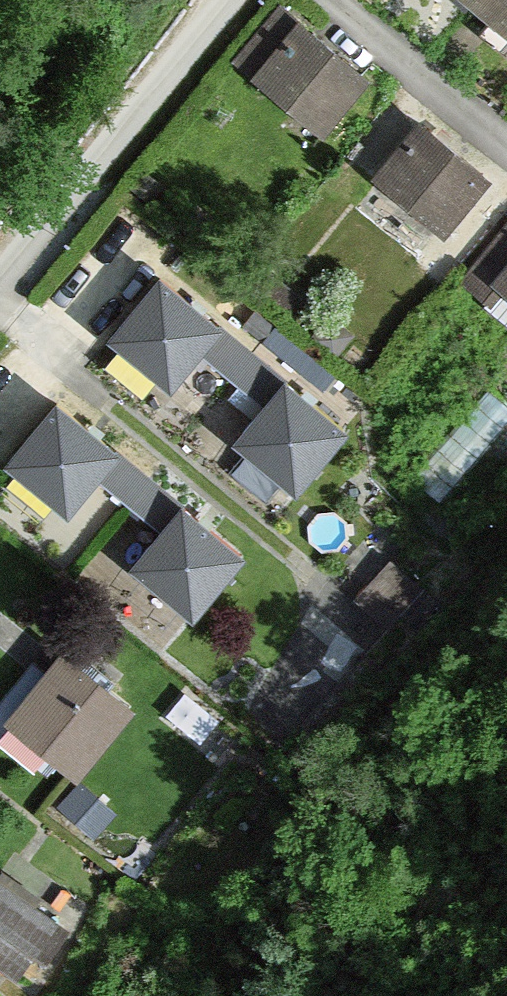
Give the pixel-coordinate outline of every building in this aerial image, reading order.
[(506,25),(506,0),(477,0),(506,25)] [(304,18),(259,75),(321,124),(366,67),(304,18)] [(416,124),(373,179),(438,229),(481,174),(416,124)] [(470,267),(506,297),(506,222),(470,267)] [(107,326),(171,380),(202,343),(262,394),(235,426),(299,479),(348,420),(160,263),(107,326)] [(246,540),(56,386),(1,453),(69,507),(96,474),(154,522),(126,557),(189,609),(246,540)] [(404,612),(431,576),(392,547),(365,584),(404,612)] [(0,718),(0,725),(60,772),(117,701),(54,651),(0,718)] [(73,786),(56,808),(86,832),(104,810),(73,786)] [(0,876),(0,961),(20,974),(59,916),(0,876)]
